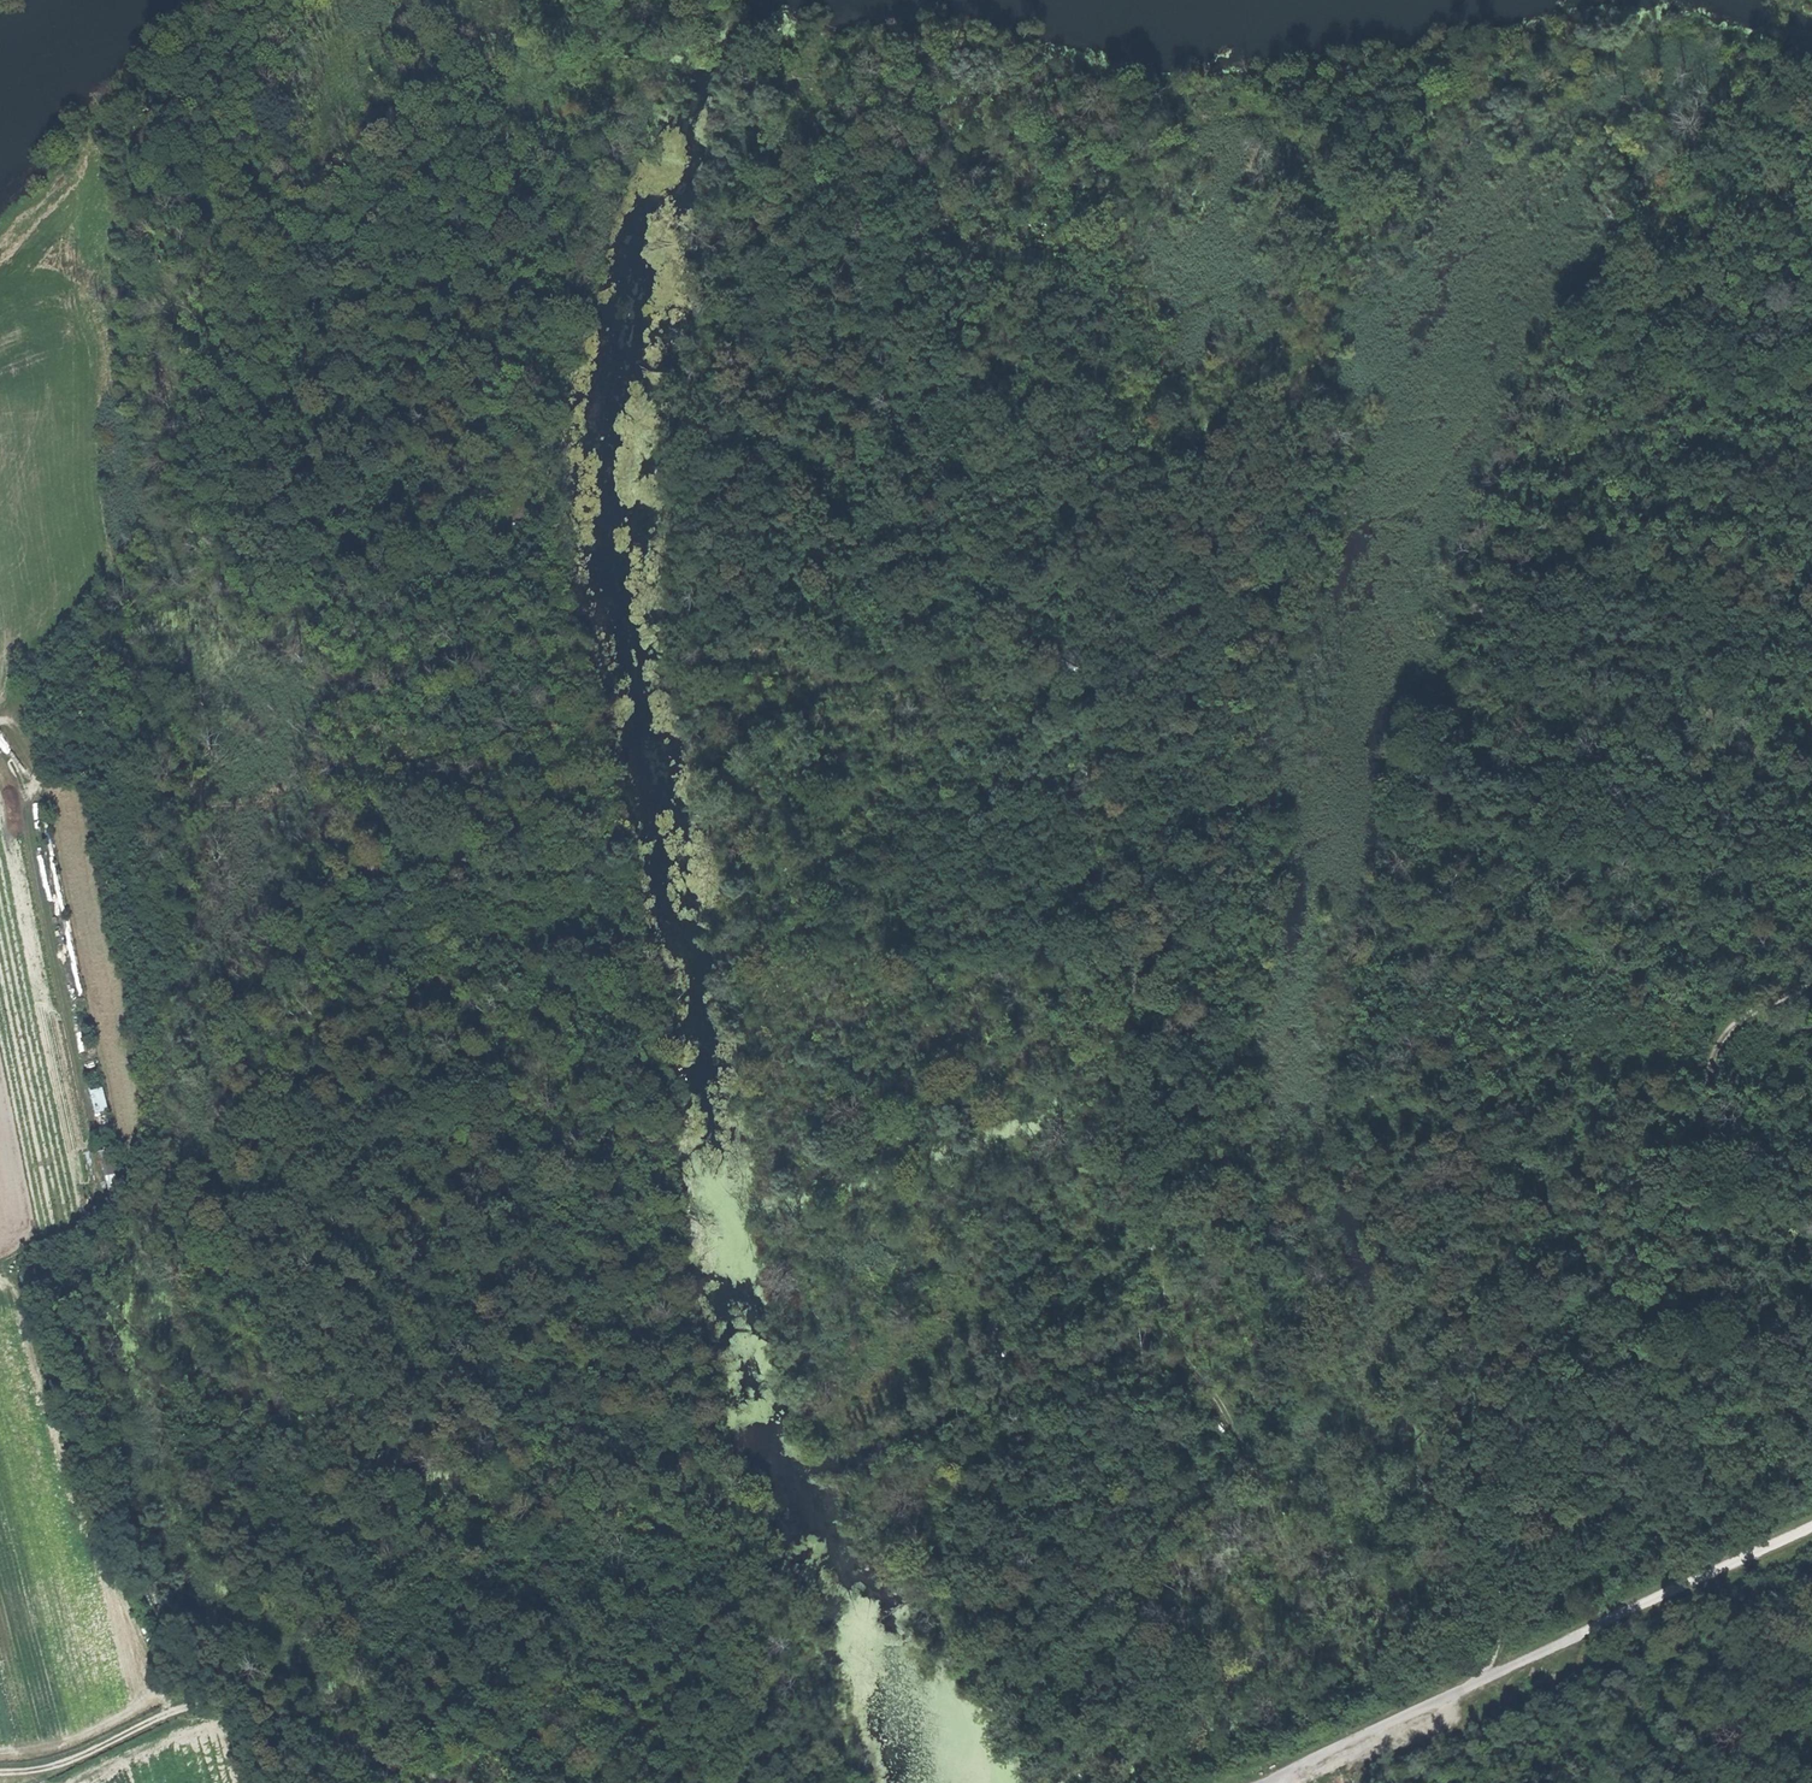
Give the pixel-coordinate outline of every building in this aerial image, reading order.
[(106,1086),(92,1089),(98,1111),(111,1108),(106,1086)] [(105,1151),(113,1186),(126,1183),(118,1148),(105,1151)]
